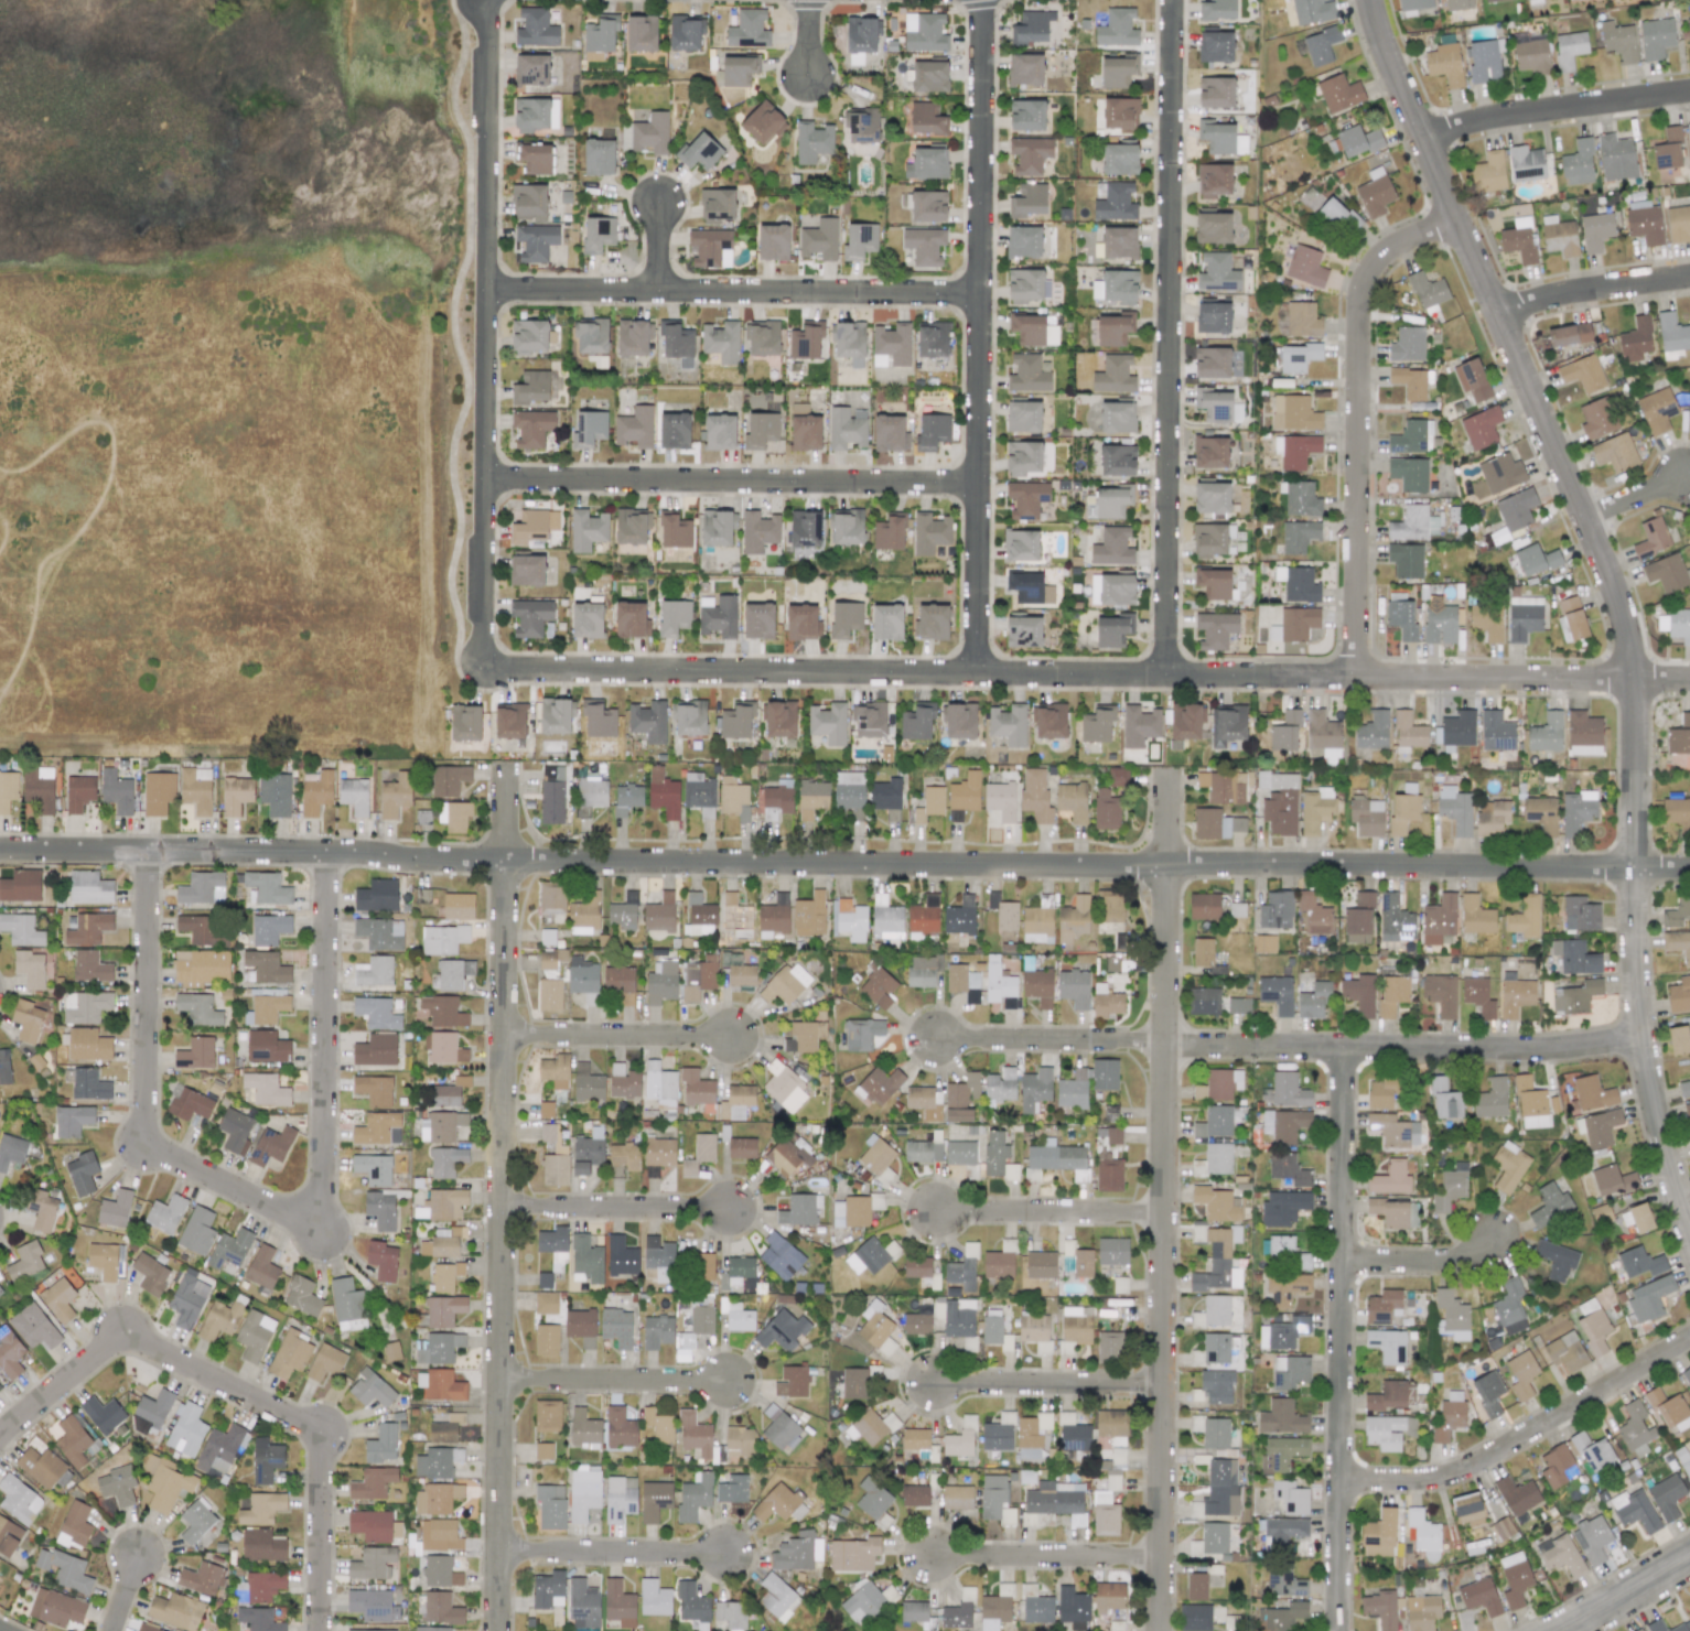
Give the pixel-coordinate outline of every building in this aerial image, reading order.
[(1235,0),(1208,0),(1208,3),(1199,3),(1198,19),(1235,20),(1235,0)] [(1336,18),(1333,0),(1332,0),(1291,0),(1296,26),(1336,18)] [(1399,10),(1432,9),(1432,0),(1399,0),(1399,10)] [(1445,10),(1473,9),(1473,0),(1445,0),(1445,10)] [(559,46),(559,26),(547,25),(548,8),(520,8),(519,28),(514,28),(514,45),(559,46)] [(1138,30),(1130,30),(1130,19),(1134,19),(1135,8),(1106,8),(1106,26),(1095,25),(1094,44),(1138,45),(1138,30)] [(738,10),(766,10),(766,20),(761,20),(761,31),(769,31),(769,46),(726,46),(726,26),(738,26),(738,10)] [(1014,42),(1046,42),(1047,11),(1020,11),(1019,25),(1015,25),(1014,42)] [(939,35),(940,24),(945,24),(945,14),(905,13),(904,51),(946,51),(947,35),(939,35)] [(584,20),(583,52),(614,53),(614,31),(618,31),(618,14),(596,14),(596,20),(584,20)] [(669,15),(669,51),(682,51),(682,52),(689,52),(689,50),(699,50),(699,33),(704,33),(703,19),(700,19),(700,14),(669,15)] [(627,15),(626,51),(656,51),(657,17),(627,15)] [(847,18),(847,54),(876,54),(876,36),(881,36),(881,21),(878,21),(878,18),(847,18)] [(1639,21),(1643,62),(1662,61),(1662,46),(1675,46),(1672,19),(1639,21)] [(1633,25),(1612,28),(1612,21),(1600,22),(1603,53),(1618,51),(1619,65),(1636,63),(1633,25)] [(1312,67),(1333,61),(1328,45),(1342,41),(1337,26),(1302,37),(1312,67)] [(1234,33),(1199,32),(1199,62),(1232,63),(1234,33)] [(1573,72),(1571,55),(1587,53),(1585,32),(1553,35),(1558,73),(1573,72)] [(1516,71),(1531,68),(1532,76),(1550,74),(1546,35),(1528,37),(1529,41),(1513,43),(1516,71)] [(1488,83),(1487,80),(1500,79),(1497,50),(1503,50),(1501,39),(1467,42),(1472,84),(1488,83)] [(1423,53),(1427,76),(1444,74),(1445,89),(1463,87),(1457,43),(1434,45),(1434,51),(1423,53)] [(1043,55),(1009,54),(1009,84),(1042,85),(1043,55)] [(548,55),(515,55),(515,85),(548,86),(548,55)] [(722,55),(722,86),(750,86),(750,73),(760,73),(760,55),(722,55)] [(1101,88),(1129,88),(1129,74),(1138,74),(1138,55),(1100,56),(1101,88)] [(948,62),(913,61),(912,91),(947,93),(948,62)] [(1316,83),(1328,115),(1366,100),(1358,80),(1346,85),(1342,73),(1316,83)] [(1198,108),(1232,108),(1234,78),(1199,77),(1198,108)] [(1102,128),(1138,129),(1139,99),(1104,98),(1102,128)] [(514,99),(513,128),(557,129),(558,100),(514,99)] [(763,148),(787,121),(763,99),(739,125),(763,148)] [(1009,130),(1045,130),(1045,100),(1010,100),(1009,130)] [(947,133),(947,117),(933,117),(933,102),(911,102),(911,133),(947,133)] [(668,111),(647,111),(647,122),(629,122),(629,149),(652,150),(652,154),(667,154),(668,111)] [(841,114),(841,133),(847,133),(847,143),(878,143),(879,116),(866,116),(866,114),(841,114)] [(796,164),(816,164),(816,153),(832,154),(832,125),(821,125),(821,129),(811,129),(812,122),(797,122),(796,164)] [(1234,154),(1235,125),(1203,123),(1202,141),(1207,141),(1207,154),(1234,154)] [(1377,128),(1361,134),(1357,123),(1334,133),(1346,160),(1384,143),(1377,128)] [(1681,166),(1679,126),(1664,127),(1665,144),(1653,144),(1654,169),(1681,166)] [(672,153),(688,170),(696,162),(703,171),(723,153),(701,129),(672,153)] [(1596,134),(1602,181),(1637,176),(1632,138),(1615,140),(1614,132),(1596,134)] [(1235,154),(1246,154),(1246,136),(1235,136),(1235,154)] [(1574,138),(1575,154),(1560,155),(1562,185),(1594,182),(1591,137),(1574,138)] [(1052,138),(1009,139),(1009,154),(1016,154),(1018,165),(1012,165),(1012,175),(1041,175),(1041,158),(1052,158),(1052,138)] [(584,175),(614,174),(614,140),(584,140),(584,175)] [(550,144),(517,145),(518,160),(524,160),(524,174),(551,174),(550,144)] [(1138,174),(1138,144),(1102,144),(1102,174),(1138,174)] [(1507,147),(1513,182),(1544,177),(1541,148),(1527,150),(1526,144),(1507,147)] [(947,179),(947,149),(913,148),(912,164),(903,164),(903,179),(947,179)] [(1501,149),(1484,151),(1485,163),(1468,164),(1472,192),(1506,188),(1501,149)] [(1231,164),(1197,164),(1198,199),(1216,199),(1216,194),(1231,194),(1231,164)] [(1354,185),(1369,220),(1385,214),(1381,205),(1396,199),(1385,173),(1354,185)] [(1137,219),(1137,204),(1129,204),(1129,193),(1133,193),(1133,183),(1105,182),(1105,199),(1092,199),(1092,219),(1137,219)] [(1019,184),(1046,184),(1046,214),(1024,214),(1024,218),(1007,218),(1007,197),(1019,197),(1019,184)] [(514,220),(546,220),(546,185),(514,185),(514,220)] [(734,190),(701,190),(700,219),(734,219),(734,190)] [(947,192),(911,191),(911,220),(946,222),(947,192)] [(1361,225),(1333,195),(1315,212),(1344,240),(1361,225)] [(1628,237),(1643,236),(1644,247),(1662,245),(1659,206),(1625,209),(1628,237)] [(1689,242),(1689,233),(1689,206),(1667,207),(1668,244),(1689,242)] [(1602,252),(1601,238),(1615,236),(1612,212),(1580,217),(1585,255),(1602,252)] [(1231,213),(1196,213),(1195,244),(1230,244),(1231,213)] [(1574,220),(1556,223),(1554,215),(1540,217),(1544,252),(1560,250),(1561,259),(1579,256),(1574,220)] [(1498,230),(1501,252),(1518,251),(1519,266),(1535,263),(1529,216),(1513,218),(1514,228),(1498,230)] [(615,218),(584,217),(584,255),(601,255),(601,245),(614,245),(615,218)] [(799,228),(798,257),(809,258),(809,252),(820,252),(820,260),(836,261),(837,217),(817,217),(817,228),(799,228)] [(876,252),(878,224),(847,224),(847,245),(842,245),(841,261),(863,261),(863,252),(876,252)] [(788,261),(788,226),(758,225),(758,260),(788,261)] [(547,263),(547,246),(558,246),(559,226),(515,226),(515,242),(519,244),(519,263),(547,263)] [(1008,227),(1007,259),(1012,259),(1012,257),(1041,257),(1042,244),(1044,244),(1044,236),(1042,236),(1042,228),(1008,227)] [(1102,228),(1137,228),(1137,242),(1138,242),(1138,261),(1131,261),(1131,258),(1128,258),(1129,261),(1124,261),(1124,258),(1094,258),(1094,244),(1101,244),(1101,238),(1102,237),(1102,228)] [(945,229),(902,229),(902,249),(913,249),(913,267),(943,267),(941,256),(937,256),(937,246),(946,246),(945,229)] [(731,230),(688,230),(688,247),(696,247),(696,258),(691,258),(691,268),(731,267),(731,230)] [(1284,274),(1321,289),(1328,270),(1317,266),(1322,253),(1296,244),(1284,274)] [(1201,252),(1229,252),(1229,271),(1240,271),(1240,290),(1196,290),(1196,273),(1205,273),(1205,262),(1201,262),(1201,252)] [(1009,270),(1043,270),(1043,272),(1045,273),(1045,280),(1043,281),(1043,300),(1009,301),(1009,270)] [(1450,298),(1442,277),(1427,283),(1421,270),(1407,276),(1423,315),(1435,310),(1433,305),(1450,298)] [(1102,271),(1138,271),(1138,282),(1137,282),(1137,284),(1137,300),(1133,300),(1133,305),(1119,305),(1119,301),(1102,301),(1102,281),(1101,280),(1101,274),(1102,272),(1102,271)] [(1287,336),(1322,336),(1322,318),(1314,318),(1314,302),(1287,302),(1287,336)] [(1197,303),(1230,303),(1230,313),(1231,314),(1231,318),(1230,320),(1230,333),(1227,333),(1227,335),(1219,335),(1219,333),(1195,333),(1195,318),(1197,318),(1197,303)] [(1097,346),(1124,346),(1126,333),(1134,333),(1134,312),(1119,311),(1119,316),(1098,316),(1097,346)] [(1641,360),(1641,353),(1653,352),(1648,314),(1633,315),(1635,332),(1618,333),(1622,363),(1641,360)] [(1044,316),(1012,315),(1011,332),(1018,332),(1018,345),(1057,346),(1057,326),(1044,326),(1044,316)] [(548,321),(512,320),(512,350),(547,350),(548,321)] [(607,354),(607,320),(578,320),(578,354),(607,354)] [(617,321),(617,356),(647,356),(648,341),(653,341),(653,321),(617,321)] [(701,326),(701,353),(719,354),(719,365),(738,365),(739,321),(722,321),(722,326),(701,326)] [(825,321),(804,321),(804,331),(789,330),(788,358),(819,358),(820,337),(825,337),(825,321)] [(778,322),(749,322),(749,356),(779,356),(778,322)] [(835,357),(850,358),(850,368),(864,368),(864,323),(835,322),(835,357)] [(873,366),(885,366),(885,356),(891,356),(891,367),(909,366),(908,322),(891,323),(891,326),(872,326),(873,366)] [(918,323),(917,356),(947,357),(948,324),(918,323)] [(1547,328),(1549,347),(1592,342),(1590,323),(1547,328)] [(663,325),(664,358),(678,357),(679,369),(693,368),(692,330),(680,330),(680,324),(663,325)] [(1424,327),(1397,326),(1396,343),(1388,343),(1388,361),(1423,361),(1424,327)] [(1280,372),(1305,374),(1305,359),(1322,360),(1322,345),(1281,344),(1280,372)] [(1229,378),(1229,348),(1195,347),(1195,378),(1229,378)] [(1606,386),(1593,353),(1556,368),(1562,385),(1578,378),(1584,395),(1606,386)] [(1040,354),(1011,354),(1011,365),(1015,365),(1014,375),(1007,375),(1007,390),(1051,391),(1051,371),(1038,371),(1040,354)] [(1091,391),(1134,392),(1135,376),(1130,376),(1130,355),(1102,355),(1102,372),(1091,372),(1091,391)] [(1493,397),(1476,357),(1452,367),(1463,392),(1468,390),(1474,404),(1493,397)] [(1425,369),(1388,368),(1388,384),(1404,384),(1403,401),(1425,401),(1425,369)] [(528,401),(549,401),(550,371),(521,370),(520,385),(512,385),(510,406),(528,406),(528,401)] [(1636,399),(1650,436),(1669,430),(1665,418),(1678,413),(1668,387),(1636,399)] [(1231,391),(1199,392),(1199,408),(1204,408),(1205,422),(1232,422),(1231,391)] [(1272,429),(1321,430),(1321,412),(1309,412),(1309,396),(1272,396),(1272,429)] [(1619,429),(1606,396),(1578,407),(1584,423),(1580,425),(1585,441),(1619,429)] [(1041,401),(1007,401),(1007,432),(1041,432),(1041,401)] [(1134,433),(1134,403),(1100,402),(1100,433),(1134,433)] [(821,415),(808,415),(808,403),(790,403),(792,451),(821,450),(821,415)] [(649,449),(652,406),(633,404),(632,417),(615,417),(614,443),(635,443),(634,449),(649,449)] [(1498,441),(1492,425),(1503,421),(1496,404),(1460,420),(1472,452),(1498,441)] [(844,451),(844,442),(855,442),(855,447),(866,447),(865,410),(850,410),(850,407),(829,407),(829,451),(844,451)] [(543,449),(543,431),(555,431),(555,411),(510,412),(512,428),(519,428),(519,439),(515,439),(515,449),(543,449)] [(606,440),(606,412),(573,411),(573,449),(592,449),(593,439),(606,440)] [(778,413),(746,412),(746,446),(764,447),(764,441),(778,441),(778,413)] [(659,449),(689,449),(690,413),(660,413),(659,449)] [(950,414),(918,414),(917,452),(936,452),(937,442),(949,443),(950,414)] [(735,415),(706,415),(706,450),(735,450),(735,415)] [(904,415),(873,417),(874,452),(909,451),(908,431),(904,431),(904,415)] [(1614,474),(1639,464),(1626,431),(1589,446),(1596,466),(1608,462),(1614,474)] [(1305,471),(1305,452),(1321,452),(1321,436),(1279,436),(1278,471),(1305,471)] [(1228,438),(1195,438),(1194,467),(1227,468),(1228,438)] [(1041,473),(1042,442),(1005,441),(1005,472),(1041,473)] [(1134,476),(1135,446),(1101,445),(1100,475),(1134,476)] [(1528,480),(1520,461),(1511,464),(1507,452),(1477,464),(1488,495),(1528,480)] [(1428,458),(1387,457),(1387,478),(1400,479),(1400,493),(1427,493),(1428,458)] [(1284,516),(1321,517),(1321,497),(1313,497),(1313,482),(1285,482),(1284,516)] [(1049,483),(1005,483),(1005,498),(1014,499),(1014,509),(1010,509),(1009,519),(1038,520),(1038,501),(1049,503),(1049,483)] [(1230,483),(1195,483),(1194,512),(1229,514),(1230,483)] [(1123,519),(1123,505),(1132,505),(1133,487),(1096,487),(1096,518),(1123,519)] [(1498,544),(1510,539),(1508,531),(1532,522),(1527,509),(1538,505),(1532,487),(1494,501),(1500,521),(1492,525),(1498,544)] [(1403,504),(1403,521),(1387,521),(1387,539),(1429,539),(1429,534),(1438,534),(1438,516),(1427,516),(1428,505),(1403,504)] [(590,553),(590,541),(607,541),(609,512),(598,512),(598,518),(588,518),(588,508),(571,508),(571,552),(590,553)] [(559,531),(559,510),(519,509),(519,522),(510,522),(509,544),(526,544),(526,540),(547,540),(547,530),(559,531)] [(646,511),(616,510),(615,543),(646,543),(646,511)] [(691,519),(678,519),(678,510),(660,510),(660,548),(691,548),(691,519)] [(731,510),(702,510),(702,546),(732,546),(731,510)] [(742,554),(761,554),(761,543),(779,543),(779,515),(768,515),(768,519),(758,519),(758,510),(742,510),(742,554)] [(832,544),(863,544),(863,510),(828,510),(828,529),(832,529),(832,544)] [(821,512),(790,511),(790,531),(785,531),(785,546),(820,547),(821,512)] [(951,544),(951,518),(930,518),(930,511),(913,511),(914,555),(933,555),(933,544),(951,544)] [(1672,546),(1659,515),(1638,523),(1646,540),(1632,546),(1637,560),(1672,546)] [(873,549),(903,550),(904,516),(886,516),(886,522),(873,521),(873,549)] [(1282,554),(1305,554),(1306,539),(1321,539),(1321,522),(1282,522),(1282,554)] [(1193,559),(1212,559),(1212,554),(1230,554),(1230,523),(1193,525),(1193,559)] [(1133,564),(1133,548),(1126,548),(1126,538),(1130,538),(1130,527),(1101,526),(1101,544),(1090,543),(1090,563),(1133,564)] [(1037,530),(1003,531),(1004,561),(1038,560),(1037,530)] [(1562,562),(1557,549),(1541,555),(1536,542),(1513,552),(1524,579),(1562,562)] [(1422,544),(1387,544),(1387,562),(1393,562),(1393,579),(1422,579),(1422,544)] [(1684,570),(1678,552),(1640,566),(1646,583),(1657,579),(1662,593),(1689,583),(1689,568),(1684,570)] [(545,557),(509,555),(509,585),(543,586),(545,557)] [(1284,602),(1320,602),(1321,583),(1312,582),(1312,568),(1274,566),(1274,581),(1284,581),(1284,602)] [(1204,600),(1230,600),(1230,569),(1193,569),(1193,586),(1204,586),(1204,600)] [(1054,585),(1043,584),(1043,573),(1007,572),(1005,590),(1015,590),(1014,604),(1054,605),(1054,585)] [(1134,604),(1133,574),(1097,575),(1097,584),(1090,585),(1090,605),(1134,604)] [(1414,601),(1404,601),(1406,593),(1386,593),(1386,626),(1399,626),(1399,642),(1414,642),(1414,601)] [(698,598),(699,636),(709,635),(709,630),(719,630),(719,639),(736,639),(735,595),(714,595),(714,598),(698,598)] [(1587,637),(1579,595),(1560,600),(1568,640),(1587,637)] [(1542,597),(1508,597),(1508,644),(1526,644),(1526,631),(1542,631),(1542,597)] [(509,617),(518,617),(518,628),(513,628),(513,638),(541,638),(542,620),(553,620),(553,601),(509,601),(509,617)] [(678,638),(678,629),(690,629),(691,601),(659,601),(659,637),(678,638)] [(645,602),(615,602),(615,638),(645,638),(645,602)] [(831,602),(831,639),(849,639),(849,629),(862,630),(862,603),(831,602)] [(572,638),(602,637),(602,603),(572,604),(572,638)] [(774,639),(773,603),(744,604),(744,639),(774,639)] [(948,605),(918,604),(918,620),(913,620),(913,639),(948,640),(948,605)] [(786,605),(787,639),(817,639),(816,605),(786,605)] [(872,640),(902,640),(903,605),(872,605),(872,640)] [(1456,606),(1424,605),(1423,642),(1439,644),(1439,642),(1456,644),(1456,606)] [(1470,629),(1485,629),(1485,644),(1501,644),(1503,605),(1470,605),(1470,629)] [(1281,608),(1280,641),(1307,642),(1307,628),(1320,628),(1320,608),(1281,608)] [(1668,609),(1668,616),(1656,616),(1657,630),(1668,630),(1668,637),(1682,637),(1682,645),(1689,645),(1689,609),(1668,609)] [(1096,648),(1123,648),(1123,634),(1134,634),(1134,613),(1117,613),(1117,617),(1096,617),(1096,648)] [(1239,614),(1195,614),(1195,629),(1203,629),(1203,640),(1198,640),(1198,650),(1227,651),(1227,633),(1238,634),(1239,614)] [(1042,617),(1007,616),(1005,647),(1042,647),(1042,617)] [(570,734),(570,699),(540,699),(539,734),(570,734)] [(616,710),(602,709),(602,699),(581,699),(581,715),(585,715),(585,736),(615,737),(616,710)] [(666,700),(649,700),(649,709),(641,709),(641,704),(628,704),(627,733),(646,733),(645,744),(665,744),(666,700)] [(706,700),(675,700),(675,716),(675,735),(706,735),(706,700)] [(766,737),(796,737),(796,701),(766,701),(766,737)] [(846,702),(829,702),(829,711),(818,710),(818,706),(808,706),(808,735),(826,735),(826,746),(844,746),(846,702)] [(900,739),(932,741),(933,703),(914,702),(914,712),(901,711),(900,739)] [(720,738),(751,737),(750,703),(733,704),(734,710),(720,711),(720,738)] [(886,703),(851,703),(851,722),(857,722),(855,736),(885,737),(886,703)] [(989,708),(988,736),(1007,736),(1005,747),(1024,747),(1025,703),(1009,703),(1009,712),(998,712),(998,708),(989,708)] [(525,738),(525,704),(495,704),(495,738),(525,738)] [(946,738),(976,738),(976,704),(946,704),(946,738)] [(1066,704),(1031,704),(1031,722),(1036,722),(1035,738),(1066,738),(1066,704)] [(1123,704),(1123,748),(1142,748),(1142,737),(1160,737),(1161,709),(1150,709),(1150,713),(1139,713),(1140,705),(1123,704)] [(1201,704),(1171,704),(1171,739),(1201,739),(1201,704)] [(451,741),(481,739),(481,705),(451,705),(451,741)] [(1080,743),(1110,742),(1110,721),(1115,721),(1115,705),(1094,705),(1094,714),(1080,714),(1080,743)] [(1210,748),(1225,748),(1225,741),(1246,741),(1247,706),(1212,706),(1210,748)] [(1324,708),(1306,709),(1306,748),(1322,748),(1322,764),(1339,763),(1339,721),(1324,722),(1324,708)] [(1269,725),(1269,750),(1298,750),(1299,709),(1283,709),(1283,726),(1269,725)] [(1388,709),(1369,709),(1369,724),(1355,723),(1355,747),(1387,748),(1388,709)] [(1428,746),(1427,725),(1410,726),(1410,710),(1395,710),(1395,747),(1428,746)] [(1475,710),(1456,710),(1456,717),(1441,717),(1441,745),(1474,746),(1475,710)] [(1501,710),(1481,710),(1481,749),(1515,749),(1515,722),(1501,722),(1501,710)] [(1527,749),(1561,750),(1561,711),(1544,710),(1544,726),(1527,726),(1527,749)] [(1602,717),(1585,717),(1585,711),(1568,710),(1568,755),(1602,755),(1602,717)] [(1666,753),(1689,754),(1689,712),(1680,712),(1680,728),(1667,728),(1666,753)] [(458,797),(458,781),(471,781),(471,767),(431,766),(431,797),(458,797)] [(562,766),(540,767),(541,824),(563,823),(562,766)] [(678,780),(663,780),(663,766),(648,766),(648,808),(664,808),(664,821),(679,821),(678,780)] [(22,799),(39,799),(37,814),(53,815),(54,767),(22,767),(22,799)] [(131,779),(115,779),(115,767),(100,767),(101,802),(115,802),(115,817),(132,815),(131,779)] [(211,817),(211,768),(180,768),(180,803),(194,803),(194,817),(211,817)] [(1052,824),(1053,807),(1045,807),(1046,768),(1022,768),(1021,810),(1032,810),(1032,824),(1052,824)] [(1128,787),(1128,768),(1108,768),(1108,787),(1128,787)] [(302,780),(301,818),(317,818),(319,804),(332,804),(333,769),(319,769),(317,780),(302,780)] [(379,820),(396,820),(397,807),(410,807),(411,770),(397,770),(396,782),(379,782),(379,820)] [(979,770),(965,770),(966,782),(948,782),(948,822),(961,822),(961,811),(979,811),(979,770)] [(17,800),(18,771),(0,771),(0,814),(8,814),(8,800),(17,800)] [(175,774),(144,773),(143,815),(165,817),(165,801),(174,801),(175,774)] [(714,779),(702,779),(702,773),(683,773),(683,807),(700,808),(700,818),(714,819),(714,779)] [(864,773),(833,773),(835,809),(864,809),(864,773)] [(1245,803),(1245,786),(1251,786),(1251,777),(1246,777),(1246,774),(1196,773),(1195,787),(1208,787),(1207,803),(1245,803)] [(1296,774),(1257,773),(1257,790),(1263,790),(1263,821),(1269,821),(1269,835),(1295,835),(1296,774)] [(290,775),(258,774),(258,803),(267,803),(267,817),(289,818),(290,775)] [(719,812),(738,813),(738,823),(747,823),(749,785),(735,785),(735,776),(720,775),(719,812)] [(96,777),(66,777),(66,814),(82,814),(82,802),(95,802),(96,777)] [(252,778),(222,778),(222,818),(239,817),(239,802),(254,802),(252,778)] [(870,782),(869,809),(886,809),(886,822),(900,822),(901,778),(887,778),(887,782),(870,782)] [(367,780),(338,779),(337,803),(352,803),(352,818),(366,818),(367,780)] [(606,779),(577,780),(578,819),(590,819),(590,807),(607,807),(606,779)] [(779,814),(793,813),(792,780),(777,780),(777,788),(756,788),(756,810),(779,809),(779,814)] [(828,809),(829,781),(798,781),(798,821),(812,821),(812,808),(828,809)] [(983,784),(983,810),(999,810),(999,823),(1014,823),(1014,782),(983,784)] [(1055,811),(1070,811),(1070,824),(1086,824),(1086,785),(1056,784),(1055,811)] [(643,807),(643,786),(614,786),(614,819),(626,819),(626,807),(643,807)] [(1471,792),(1455,793),(1455,786),(1436,786),(1436,818),(1453,817),(1453,838),(1471,838),(1471,792)] [(943,814),(944,787),(923,787),(923,808),(913,808),(913,824),(924,824),(925,814),(943,814)] [(1109,797),(1109,788),(1095,788),(1094,829),(1119,830),(1120,798),(1109,797)] [(1302,791),(1301,836),(1318,836),(1318,819),(1334,819),(1335,788),(1317,788),(1317,792),(1302,791)] [(1580,819),(1596,820),(1596,792),(1562,792),(1562,839),(1580,839),(1580,819)] [(1390,836),(1406,836),(1406,821),(1419,821),(1420,795),(1391,795),(1390,836)] [(1357,836),(1382,836),(1382,800),(1366,801),(1366,796),(1348,796),(1349,822),(1356,822),(1357,836)] [(1556,838),(1557,798),(1522,797),(1522,822),(1540,822),(1540,838),(1556,838)] [(1679,823),(1680,835),(1689,835),(1689,798),(1661,799),(1662,823),(1679,823)] [(1501,838),(1501,823),(1509,823),(1510,801),(1477,801),(1476,836),(1501,838)] [(472,803),(440,802),(440,821),(446,821),(445,833),(465,833),(466,818),(471,818),(472,803)] [(1219,817),(1220,808),(1194,808),(1194,839),(1229,840),(1229,832),(1246,832),(1246,818),(1219,817)] [(40,901),(41,869),(12,869),(12,878),(0,878),(0,900),(40,901)] [(98,871),(69,871),(69,903),(114,903),(114,881),(98,881),(98,871)] [(175,903),(224,904),(224,873),(189,872),(189,886),(175,886),(175,903)] [(292,904),(292,886),(279,886),(279,873),(243,872),(243,887),(255,887),(254,904),(292,904)] [(355,910),(397,911),(397,879),(369,879),(368,889),(355,889),(355,910)] [(539,912),(564,914),(564,882),(539,882),(539,912)] [(600,890),(583,889),(583,904),(569,904),(569,935),(591,935),(591,928),(599,928),(600,890)] [(793,900),(793,936),(824,936),(825,889),(811,889),(811,900),(793,900)] [(674,931),(674,890),(660,890),(660,904),(643,904),(643,931),(674,931)] [(1096,892),(1097,922),(1123,922),(1122,890),(1096,892)] [(1332,907),(1314,906),(1314,890),(1298,890),(1298,911),(1305,911),(1305,933),(1331,935),(1332,907)] [(636,931),(636,892),(624,892),(624,904),(607,904),(607,925),(618,925),(618,930),(636,931)] [(715,905),(700,905),(700,892),(688,892),(688,925),(683,925),(683,935),(715,935),(715,905)] [(752,904),(736,905),(736,892),(722,892),(723,941),(753,941),(752,904)] [(1018,903),(999,901),(999,892),(988,892),(987,909),(997,909),(997,930),(1018,930),(1018,903)] [(1292,892),(1266,892),(1266,905),(1258,905),(1258,928),(1292,928),(1292,892)] [(1345,943),(1371,943),(1370,910),(1375,910),(1375,892),(1354,892),(1355,908),(1344,909),(1345,943)] [(1414,941),(1414,911),(1398,911),(1398,892),(1379,892),(1378,940),(1414,941)] [(1456,893),(1440,892),(1439,906),(1423,906),(1421,946),(1440,946),(1440,933),(1455,935),(1456,893)] [(443,919),(473,920),(474,894),(443,893),(443,919)] [(758,905),(757,939),(769,939),(771,932),(787,932),(788,893),(775,893),(775,906),(758,905)] [(1495,932),(1495,909),(1477,909),(1477,893),(1461,893),(1461,932),(1495,932)] [(1539,894),(1521,893),(1520,914),(1504,914),(1504,932),(1520,932),(1520,938),(1538,938),(1539,894)] [(938,932),(938,894),(924,894),(924,905),(907,905),(907,932),(938,932)] [(1089,894),(1074,894),(1074,907),(1058,907),(1057,943),(1072,943),(1072,933),(1088,933),(1089,894)] [(1219,894),(1190,894),(1190,920),(1220,919),(1219,894)] [(1681,927),(1681,919),(1689,919),(1689,894),(1676,894),(1677,910),(1661,910),(1661,928),(1681,927)] [(975,933),(973,895),(960,895),(960,907),(943,907),(944,933),(975,933)] [(903,907),(885,906),(886,896),(879,896),(879,903),(872,903),(872,938),(902,939),(903,907)] [(1598,904),(1585,904),(1585,896),(1563,896),(1563,930),(1598,930),(1598,904)] [(866,906),(850,906),(850,899),(831,899),(831,931),(849,931),(849,942),(866,942),(866,906)] [(1053,942),(1052,907),(1022,907),(1022,943),(1053,942)] [(44,931),(33,931),(33,915),(0,914),(0,931),(10,931),(10,946),(44,946),(44,931)] [(114,914),(75,914),(75,930),(64,930),(64,944),(99,944),(99,930),(112,931),(114,914)] [(227,947),(228,928),(216,928),(216,916),(176,916),(175,931),(190,931),(190,946),(227,947)] [(292,932),(292,916),(252,916),(252,947),(277,947),(277,933),(292,932)] [(402,950),(402,919),(353,920),(353,937),(366,937),(366,951),(402,950)] [(421,926),(421,954),(456,955),(456,943),(469,943),(469,927),(421,926)] [(1662,932),(1662,951),(1682,950),(1682,968),(1689,968),(1689,932),(1662,932)] [(1275,953),(1275,936),(1251,936),(1251,952),(1275,953)] [(1213,966),(1213,939),(1193,938),(1193,966),(1213,966)] [(1601,953),(1584,954),(1584,940),(1548,941),(1549,955),(1559,955),(1560,974),(1601,973),(1601,953)] [(73,981),(112,982),(112,963),(97,963),(98,950),(74,950),(73,981)] [(229,951),(175,950),(174,986),(202,986),(202,982),(229,983),(229,951)] [(44,990),(43,954),(31,954),(31,951),(13,951),(13,975),(24,975),(24,991),(44,990)] [(278,951),(243,951),(243,969),(241,969),(243,983),(291,982),(291,965),(278,966),(278,951)] [(728,985),(756,985),(755,965),(742,965),(741,952),(720,953),(721,970),(728,969),(728,985)] [(715,990),(717,954),(703,954),(703,962),(681,962),(680,973),(682,973),(682,1002),(698,1002),(699,990),(715,990)] [(987,1003),(1001,1003),(1002,1008),(1018,1008),(1016,976),(1008,976),(1008,970),(1000,971),(999,954),(986,954),(987,1003)] [(392,985),(391,955),(367,957),(367,969),(354,969),(354,985),(392,985)] [(598,962),(581,962),(581,955),(568,955),(568,992),(584,993),(584,1005),(598,1006),(598,962)] [(1106,972),(1119,971),(1119,957),(1105,957),(1106,972)] [(462,991),(462,975),(474,975),(475,961),(437,960),(437,991),(462,991)] [(676,960),(653,960),(653,972),(646,973),(646,993),(663,993),(663,1000),(676,1000),(676,960)] [(789,970),(784,964),(756,993),(766,1003),(775,994),(786,1006),(812,980),(795,963),(789,970)] [(967,964),(947,964),(946,992),(966,992),(965,1004),(979,1004),(980,972),(967,972),(967,964)] [(633,968),(603,968),(604,991),(620,991),(620,1006),(634,1006),(633,968)] [(896,985),(876,968),(858,989),(883,1012),(892,1002),(886,996),(896,985)] [(1021,997),(1037,996),(1037,1009),(1052,1009),(1052,970),(1021,971),(1021,997)] [(1057,998),(1072,998),(1072,1011),(1088,1011),(1088,971),(1056,971),(1057,998)] [(1535,1005),(1535,981),(1515,980),(1515,972),(1505,972),(1505,980),(1500,980),(1500,1019),(1517,1019),(1517,1004),(1535,1005)] [(1375,974),(1356,974),(1356,980),(1339,980),(1339,1000),(1357,1000),(1356,1018),(1374,1019),(1375,974)] [(1454,1019),(1455,975),(1422,975),(1421,1001),(1438,1002),(1438,1019),(1454,1019)] [(1689,1011),(1689,975),(1679,976),(1679,984),(1667,986),(1669,1013),(1689,1011)] [(1379,1018),(1395,1019),(1395,1002),(1409,1003),(1409,976),(1380,976),(1379,1018)] [(1291,977),(1257,977),(1258,1003),(1275,1002),(1275,1017),(1292,1017),(1291,977)] [(1487,977),(1462,977),(1462,1004),(1478,1004),(1478,1019),(1495,1020),(1495,1000),(1487,1000),(1487,977)] [(1552,989),(1553,1015),(1587,1014),(1587,995),(1603,995),(1603,979),(1582,979),(1582,987),(1552,989)] [(561,980),(538,980),(538,1011),(561,1011),(561,980)] [(1296,1017),(1323,1017),(1323,1000),(1331,1000),(1332,982),(1313,981),(1312,993),(1298,992),(1296,1017)] [(1123,993),(1106,994),(1106,984),(1092,984),(1092,1019),(1106,1019),(1106,1014),(1123,1013),(1123,993)] [(1219,1015),(1220,989),(1188,987),(1187,1014),(1219,1015)] [(112,993),(63,992),(63,1024),(99,1024),(99,1009),(112,1009),(112,993)] [(187,1025),(223,1026),(223,1011),(212,1011),(212,994),(174,993),(174,1012),(187,1013),(187,1025)] [(456,996),(419,996),(419,1008),(428,1008),(428,1026),(467,1027),(469,1013),(456,1013),(456,996)] [(353,1015),(366,1015),(366,1028),(401,1029),(401,1014),(390,1014),(390,998),(353,997),(353,1015)] [(1250,998),(1227,997),(1227,1013),(1250,1014),(1250,998)] [(15,1038),(33,1045),(45,1009),(17,1000),(10,1020),(20,1024),(15,1038)] [(884,1036),(884,1020),(844,1019),(844,1051),(871,1051),(872,1036),(884,1036)] [(816,1052),(816,1039),(826,1039),(826,1022),(789,1023),(790,1038),(783,1038),(783,1052),(816,1052)] [(1689,1052),(1689,1035),(1688,1035),(1686,1025),(1667,1028),(1671,1055),(1689,1052)] [(111,1060),(111,1038),(97,1037),(97,1028),(68,1027),(68,1059),(111,1060)] [(247,1061),(290,1062),(290,1040),(276,1039),(276,1030),(247,1030),(247,1061)] [(469,1049),(455,1048),(456,1033),(424,1031),(423,1050),(428,1050),(428,1062),(467,1063),(469,1049)] [(352,1065),(395,1066),(396,1034),(368,1033),(367,1044),(353,1044),(352,1065)] [(214,1067),(213,1036),(189,1037),(190,1050),(174,1050),(174,1068),(214,1067)] [(0,1049),(0,1084),(10,1084),(9,1048),(0,1049)] [(569,1055),(556,1054),(555,1060),(539,1059),(538,1080),(552,1080),(551,1090),(568,1090),(569,1055)] [(761,1088),(789,1114),(810,1092),(774,1058),(765,1068),(773,1074),(761,1088)] [(1117,1059),(1091,1059),(1091,1090),(1118,1090),(1117,1059)] [(677,1071),(658,1071),(659,1060),(646,1060),(645,1099),(676,1100),(677,1071)] [(604,1076),(588,1076),(588,1062),(574,1062),(573,1100),(604,1100),(604,1076)] [(610,1098),(639,1098),(639,1070),(624,1070),(624,1063),(610,1063),(610,1098)] [(879,1108),(906,1078),(895,1068),(886,1077),(875,1067),(857,1087),(879,1108)] [(1014,1102),(1015,1067),(1001,1067),(1001,1074),(986,1073),(984,1101),(1014,1102)] [(1036,1074),(1021,1073),(1020,1114),(1036,1114),(1037,1100),(1051,1101),(1052,1067),(1036,1067),(1036,1074)] [(73,1068),(72,1099),(111,1100),(111,1082),(96,1081),(97,1068),(73,1068)] [(698,1068),(680,1068),(679,1081),(683,1081),(683,1105),(702,1105),(702,1113),(713,1113),(714,1080),(698,1080),(698,1068)] [(1230,1100),(1231,1090),(1241,1090),(1241,1070),(1205,1069),(1205,1085),(1193,1085),(1193,1100),(1230,1100)] [(979,1071),(964,1071),(965,1083),(945,1083),(946,1122),(971,1122),(970,1100),(979,1100),(979,1071)] [(1311,1105),(1312,1090),(1295,1089),(1295,1072),(1272,1071),(1272,1097),(1266,1097),(1266,1104),(1311,1105)] [(277,1073),(241,1073),(241,1088),(254,1088),(254,1104),(290,1105),(290,1088),(277,1088),(277,1073)] [(1391,1110),(1392,1094),(1402,1094),(1403,1074),(1381,1073),(1381,1081),(1368,1081),(1367,1109),(1391,1110)] [(1516,1074),(1519,1128),(1550,1126),(1550,1113),(1559,1113),(1558,1097),(1546,1098),(1546,1090),(1531,1090),(1530,1073),(1516,1074)] [(1578,1112),(1618,1104),(1615,1088),(1600,1091),(1596,1073),(1571,1078),(1578,1112)] [(460,1106),(460,1087),(471,1087),(471,1076),(453,1076),(453,1085),(431,1085),(431,1106),(460,1106)] [(1446,1092),(1445,1076),(1431,1076),(1432,1119),(1462,1117),(1461,1092),(1446,1092)] [(1472,1093),(1473,1117),(1507,1116),(1505,1076),(1488,1077),(1488,1092),(1472,1093)] [(352,1093),(367,1094),(367,1108),(391,1109),(391,1077),(353,1077),(352,1093)] [(1678,1082),(1680,1098),(1689,1097),(1689,1080),(1678,1082)] [(207,1120),(215,1101),(180,1085),(168,1113),(187,1122),(192,1113),(207,1120)] [(744,1120),(744,1106),(754,1106),(755,1085),(728,1085),(726,1103),(714,1103),(714,1119),(744,1120)] [(552,1102),(538,1102),(539,1119),(553,1119),(552,1102)] [(1193,1122),(1193,1136),(1231,1137),(1231,1122),(1242,1122),(1242,1106),(1205,1105),(1205,1123),(1193,1122)] [(94,1106),(55,1108),(55,1138),(79,1137),(79,1124),(95,1124),(94,1106)] [(222,1147),(243,1157),(249,1142),(246,1139),(255,1120),(226,1108),(216,1128),(228,1134),(222,1147)] [(1312,1111),(1262,1111),(1261,1132),(1272,1132),(1272,1144),(1295,1145),(1295,1127),(1311,1127),(1312,1111)] [(1612,1146),(1608,1127),(1623,1125),(1621,1111),(1574,1117),(1576,1134),(1584,1133),(1587,1149),(1612,1146)] [(454,1143),(454,1126),(467,1126),(467,1113),(422,1112),(421,1143),(454,1143)] [(400,1113),(365,1113),(365,1126),(352,1126),(352,1143),(399,1144),(400,1113)] [(1395,1114),(1366,1113),(1366,1130),(1381,1131),(1381,1146),(1419,1147),(1419,1122),(1395,1122),(1395,1114)] [(282,1164),(295,1130),(283,1124),(279,1134),(262,1127),(248,1162),(262,1168),(268,1157),(282,1164)] [(542,1155),(542,1185),(568,1185),(569,1146),(557,1146),(557,1124),(540,1124),(540,1142),(553,1142),(553,1155),(542,1155)] [(603,1165),(603,1127),(591,1127),(590,1137),(573,1137),(573,1175),(589,1175),(590,1165),(603,1165)] [(1122,1128),(1096,1127),(1095,1142),(1121,1143),(1122,1128)] [(1018,1181),(1018,1163),(1009,1163),(1009,1145),(1003,1145),(1003,1131),(986,1131),(984,1175),(1004,1176),(1004,1180),(1018,1181)] [(22,1165),(29,1142),(0,1133),(0,1172),(4,1174),(9,1160),(22,1165)] [(681,1177),(697,1177),(697,1162),(714,1162),(715,1134),(695,1134),(693,1160),(681,1159),(681,1177)] [(874,1134),(870,1139),(872,1142),(855,1160),(886,1185),(895,1175),(885,1167),(896,1154),(874,1134)] [(756,1167),(766,1176),(772,1168),(785,1179),(800,1160),(808,1167),(817,1157),(796,1138),(793,1144),(783,1135),(756,1167)] [(1087,1146),(1054,1146),(1054,1137),(1042,1137),(1042,1146),(1026,1146),(1026,1180),(1040,1180),(1040,1169),(1073,1169),(1073,1182),(1087,1182),(1087,1146)] [(658,1166),(675,1166),(675,1138),(645,1138),(644,1177),(658,1178),(658,1166)] [(756,1138),(728,1138),(728,1158),(755,1158),(756,1138)] [(1492,1187),(1508,1197),(1531,1157),(1503,1139),(1489,1162),(1503,1169),(1492,1187)] [(976,1142),(945,1141),(945,1164),(976,1165),(976,1142)] [(941,1142),(905,1142),(904,1162),(941,1163),(941,1142)] [(1230,1174),(1231,1144),(1204,1143),(1204,1160),(1193,1160),(1193,1174),(1230,1174)] [(639,1170),(639,1144),(610,1145),(610,1177),(624,1177),(624,1170),(639,1170)] [(467,1163),(467,1148),(430,1148),(431,1179),(454,1178),(453,1163),(467,1163)] [(77,1198),(95,1191),(89,1175),(99,1171),(92,1152),(63,1163),(77,1198)] [(1122,1159),(1110,1159),(1110,1153),(1097,1153),(1096,1191),(1122,1191),(1122,1159)] [(1269,1178),(1291,1178),(1291,1186),(1311,1187),(1311,1170),(1296,1169),(1296,1154),(1269,1154),(1269,1178)] [(390,1156),(351,1155),(351,1173),(366,1173),(366,1187),(390,1187),(390,1156)] [(1367,1175),(1366,1192),(1410,1192),(1410,1176),(1404,1176),(1404,1158),(1387,1158),(1387,1175),(1367,1175)] [(1635,1170),(1618,1176),(1614,1163),(1590,1170),(1598,1199),(1639,1186),(1635,1170)] [(1536,1230),(1574,1207),(1565,1191),(1560,1195),(1551,1180),(1535,1190),(1543,1205),(1526,1214),(1536,1230)] [(1204,1220),(1239,1221),(1240,1199),(1230,1198),(1230,1190),(1209,1190),(1209,1185),(1191,1185),(1191,1203),(1204,1203),(1204,1220)] [(49,1234),(58,1200),(46,1197),(47,1192),(29,1188),(23,1209),(35,1212),(31,1230),(49,1234)] [(125,1228),(131,1190),(117,1188),(115,1201),(100,1199),(96,1222),(125,1228)] [(467,1189),(429,1190),(429,1200),(422,1200),(422,1208),(413,1208),(413,1220),(461,1219),(460,1205),(467,1205),(467,1189)] [(395,1196),(381,1196),(381,1191),(364,1191),(364,1214),(375,1214),(375,1231),(395,1232),(395,1196)] [(1261,1225),(1295,1227),(1295,1209),(1311,1210),(1311,1192),(1269,1192),(1269,1202),(1261,1201),(1261,1225)] [(143,1223),(172,1235),(186,1199),(171,1193),(166,1206),(152,1200),(143,1223)] [(821,1195),(788,1195),(788,1210),(776,1210),(776,1224),(816,1224),(816,1207),(821,1207),(821,1195)] [(843,1196),(843,1201),(832,1202),(832,1227),(870,1227),(870,1209),(883,1209),(882,1195),(843,1196)] [(1366,1214),(1382,1214),(1382,1228),(1407,1229),(1408,1200),(1366,1199),(1366,1214)] [(1624,1227),(1632,1223),(1636,1234),(1655,1229),(1646,1202),(1619,1211),(1624,1227)] [(1418,1203),(1409,1203),(1408,1228),(1417,1228),(1418,1203)] [(208,1228),(214,1213),(194,1205),(175,1244),(204,1257),(216,1231),(208,1228)] [(1238,1288),(1238,1268),(1230,1268),(1230,1242),(1240,1242),(1240,1228),(1205,1228),(1205,1221),(1192,1221),(1191,1241),(1209,1242),(1209,1274),(1190,1273),(1188,1292),(1205,1293),(1205,1287),(1238,1288)] [(255,1234),(238,1227),(234,1238),(220,1232),(206,1264),(218,1270),(223,1261),(239,1267),(255,1234)] [(466,1228),(432,1228),(432,1242),(419,1242),(419,1256),(459,1256),(459,1239),(466,1239),(466,1228)] [(767,1245),(757,1257),(785,1283),(806,1260),(773,1229),(762,1241),(767,1245)] [(603,1246),(589,1246),(589,1233),(572,1233),(571,1279),(588,1279),(588,1284),(602,1284),(603,1246)] [(638,1247),(624,1249),(624,1234),(607,1234),(607,1275),(638,1275),(638,1247)] [(643,1270),(659,1270),(659,1272),(674,1272),(675,1243),(659,1242),(659,1235),(644,1235),(643,1270)] [(872,1276),(901,1250),(892,1240),(883,1247),(871,1235),(843,1261),(857,1275),(864,1267),(872,1276)] [(1310,1270),(1311,1253),(1295,1253),(1295,1235),(1268,1235),(1268,1262),(1290,1262),(1290,1270),(1310,1270)] [(1097,1265),(1128,1265),(1128,1239),(1098,1238),(1097,1265)] [(44,1270),(37,1255),(42,1254),(35,1239),(14,1249),(20,1260),(3,1266),(11,1284),(44,1270)] [(1546,1278),(1563,1284),(1568,1268),(1573,1270),(1579,1253),(1539,1240),(1533,1255),(1551,1262),(1546,1278)] [(376,1265),(375,1282),(394,1283),(397,1247),(385,1246),(385,1242),(367,1241),(365,1264),(376,1265)] [(270,1290),(281,1270),(268,1263),(275,1250),(260,1242),(243,1277),(270,1290)] [(976,1243),(964,1242),(962,1263),(945,1263),(944,1283),(961,1283),(961,1292),(975,1293),(976,1243)] [(983,1277),(1013,1278),(1013,1243),(1001,1242),(1001,1252),(983,1252),(983,1277)] [(100,1282),(115,1283),(116,1244),(88,1244),(87,1267),(100,1267),(100,1282)] [(1647,1271),(1649,1277),(1668,1270),(1662,1254),(1647,1260),(1641,1244),(1616,1254),(1626,1278),(1647,1271)] [(1092,1277),(1092,1249),(1063,1249),(1063,1271),(1073,1271),(1073,1277),(1092,1277)] [(130,1267),(143,1276),(138,1286),(155,1297),(171,1272),(140,1252),(130,1267)] [(712,1281),(713,1253),(690,1252),(690,1281),(712,1281)] [(1056,1277),(1056,1252),(1026,1252),(1026,1278),(1056,1277)] [(932,1257),(904,1257),(903,1277),(930,1278),(932,1257)] [(464,1263),(431,1264),(432,1292),(453,1292),(453,1275),(464,1275),(464,1263)] [(196,1272),(184,1266),(168,1308),(179,1313),(173,1326),(190,1332),(209,1286),(193,1279),(196,1272)] [(310,1295),(314,1282),(291,1274),(280,1304),(316,1317),(323,1299),(310,1295)] [(1290,1308),(1290,1292),(1311,1292),(1311,1275),(1266,1274),(1266,1293),(1272,1293),(1271,1308),(1290,1308)] [(1635,1325),(1664,1314),(1657,1297),(1676,1290),(1669,1274),(1628,1290),(1632,1298),(1626,1300),(1635,1325)] [(65,1303),(76,1295),(62,1275),(37,1295),(62,1326),(75,1316),(65,1303)] [(1504,1337),(1528,1328),(1517,1297),(1524,1295),(1516,1275),(1499,1282),(1506,1296),(1490,1301),(1504,1337)] [(330,1279),(337,1331),(367,1328),(362,1290),(353,1290),(351,1276),(330,1279)] [(1468,1330),(1468,1304),(1451,1304),(1451,1288),(1434,1287),(1434,1308),(1443,1308),(1442,1330),(1468,1330)] [(1401,1289),(1379,1290),(1379,1298),(1366,1298),(1366,1324),(1390,1324),(1390,1309),(1401,1308),(1401,1289)] [(557,1315),(557,1293),(535,1293),(535,1314),(557,1315)] [(1190,1326),(1229,1327),(1229,1296),(1204,1295),(1203,1313),(1191,1311),(1190,1326)] [(467,1297),(428,1296),(427,1328),(453,1328),(453,1313),(466,1313),(467,1297)] [(860,1315),(865,1319),(854,1333),(887,1358),(897,1344),(886,1337),(895,1326),(878,1313),(883,1305),(873,1297),(860,1315)] [(944,1299),(944,1337),(964,1337),(964,1350),(972,1350),(973,1346),(966,1346),(966,1337),(973,1337),(975,1300),(944,1299)] [(7,1320),(31,1349),(41,1340),(50,1350),(63,1339),(31,1300),(7,1320)] [(230,1336),(244,1306),(233,1300),(229,1307),(212,1300),(195,1337),(211,1343),(217,1330),(230,1336)] [(690,1306),(690,1332),(678,1332),(678,1362),(695,1362),(695,1333),(713,1333),(713,1306),(690,1306)] [(753,1338),(764,1349),(772,1340),(787,1354),(797,1343),(795,1342),(811,1325),(800,1315),(795,1320),(782,1307),(753,1338)] [(1061,1342),(1090,1343),(1091,1308),(1062,1307),(1061,1342)] [(1574,1321),(1595,1358),(1607,1351),(1600,1337),(1612,1330),(1598,1307),(1574,1321)] [(277,1321),(248,1308),(234,1340),(246,1346),(239,1358),(256,1365),(277,1321)] [(564,1309),(564,1337),(581,1337),(581,1349),(594,1349),(595,1310),(564,1309)] [(631,1350),(631,1309),(601,1309),(600,1338),(615,1338),(615,1350),(631,1350)] [(1001,1344),(1002,1310),(983,1309),(982,1343),(1001,1344)] [(930,1314),(904,1314),(903,1333),(930,1335),(930,1314)] [(1019,1341),(1035,1341),(1035,1353),(1049,1353),(1049,1314),(1019,1315),(1019,1341)] [(1259,1325),(1259,1349),(1293,1350),(1294,1332),(1310,1332),(1310,1316),(1272,1315),(1272,1325),(1259,1325)] [(672,1343),(674,1317),(643,1316),(643,1351),(658,1351),(658,1343),(672,1343)] [(559,1325),(535,1325),(535,1355),(558,1355),(559,1325)] [(286,1381),(291,1368),(301,1372),(314,1341),(286,1329),(266,1372),(286,1381)] [(1404,1365),(1404,1330),(1365,1330),(1365,1346),(1380,1346),(1379,1364),(1404,1365)] [(1553,1368),(1561,1363),(1568,1374),(1590,1361),(1571,1330),(1541,1347),(1553,1368)] [(15,1360),(26,1351),(10,1331),(0,1339),(0,1370),(10,1382),(23,1371),(15,1360)] [(1122,1332),(1097,1331),(1097,1361),(1122,1361),(1122,1332)] [(453,1364),(453,1347),(465,1347),(465,1333),(426,1332),(426,1347),(416,1347),(416,1363),(453,1364)] [(1229,1333),(1203,1333),(1203,1351),(1191,1351),(1191,1364),(1228,1364),(1229,1333)] [(305,1376),(319,1382),(324,1370),(337,1376),(347,1355),(321,1342),(305,1376)] [(1505,1362),(1516,1382),(1508,1385),(1519,1403),(1533,1394),(1526,1381),(1540,1373),(1527,1349),(1505,1362)] [(1309,1357),(1273,1357),(1273,1385),(1282,1385),(1282,1391),(1294,1390),(1294,1383),(1310,1383),(1309,1357)] [(357,1373),(360,1376),(347,1391),(364,1406),(373,1397),(385,1408),(397,1395),(364,1365),(357,1373)] [(774,1396),(809,1396),(810,1367),(781,1365),(781,1382),(774,1382),(774,1396)] [(1681,1371),(1689,1389),(1689,1367),(1681,1371)] [(842,1398),(868,1398),(868,1369),(842,1368),(842,1398)] [(466,1382),(452,1382),(452,1369),(426,1369),(426,1373),(416,1373),(416,1386),(423,1386),(423,1400),(466,1400),(466,1382)] [(1489,1421),(1501,1413),(1493,1398),(1505,1391),(1493,1370),(1468,1383),(1489,1421)] [(1231,1371),(1199,1371),(1199,1393),(1207,1393),(1207,1404),(1231,1404),(1231,1371)] [(1364,1408),(1406,1409),(1407,1381),(1380,1381),(1380,1393),(1365,1393),(1364,1408)] [(1676,1424),(1679,1430),(1689,1424),(1689,1416),(1678,1393),(1665,1400),(1657,1386),(1645,1393),(1665,1430),(1676,1424)] [(158,1426),(174,1394),(160,1387),(153,1401),(141,1395),(132,1414),(158,1426)] [(1464,1428),(1464,1391),(1447,1391),(1447,1401),(1440,1401),(1439,1424),(1432,1423),(1431,1443),(1449,1444),(1449,1428),(1464,1428)] [(111,1397),(101,1406),(92,1395),(78,1405),(103,1436),(127,1417),(111,1397)] [(1293,1397),(1269,1398),(1269,1412),(1257,1412),(1258,1433),(1309,1432),(1309,1415),(1293,1416),(1293,1397)] [(1627,1451),(1658,1436),(1653,1426),(1645,1429),(1640,1419),(1647,1416),(1637,1397),(1622,1406),(1629,1421),(1615,1427),(1627,1451)] [(535,1432),(560,1432),(561,1401),(535,1400),(535,1432)] [(207,1425),(195,1421),(201,1407),(185,1401),(164,1445),(193,1458),(207,1425)] [(801,1429),(772,1403),(762,1413),(771,1421),(760,1433),(783,1454),(797,1437),(796,1436),(801,1429)] [(624,1406),(605,1406),(606,1447),(637,1447),(636,1421),(624,1421),(624,1406)] [(674,1443),(672,1415),(654,1415),(654,1406),(642,1406),(643,1426),(653,1426),(653,1443),(674,1443)] [(585,1407),(571,1407),(570,1445),(601,1445),(601,1421),(585,1419),(585,1407)] [(850,1424),(870,1448),(900,1423),(891,1412),(880,1421),(870,1407),(850,1424)] [(699,1459),(711,1458),(711,1425),(695,1425),(695,1409),(679,1409),(679,1449),(699,1449),(699,1459)] [(1126,1437),(1127,1411),(1096,1411),(1096,1436),(1126,1437)] [(981,1450),(1012,1450),(1012,1412),(999,1412),(999,1424),(982,1424),(981,1450)] [(1089,1425),(1073,1425),(1073,1414),(1066,1414),(1066,1412),(1059,1412),(1059,1451),(1075,1451),(1075,1460),(1090,1460),(1089,1425)] [(456,1444),(458,1425),(464,1425),(464,1413),(446,1413),(446,1423),(430,1423),(429,1443),(456,1444)] [(1042,1429),(1051,1429),(1052,1413),(1035,1413),(1035,1418),(1018,1417),(1016,1459),(1042,1459),(1042,1429)] [(56,1425),(64,1433),(52,1444),(77,1471),(89,1459),(87,1457),(98,1447),(67,1414),(56,1425)] [(943,1456),(973,1456),(975,1415),(961,1415),(960,1435),(943,1435),(943,1456)] [(1378,1452),(1400,1452),(1400,1432),(1404,1432),(1404,1435),(1415,1435),(1415,1417),(1365,1416),(1365,1445),(1378,1445),(1378,1452)] [(1202,1448),(1228,1449),(1228,1417),(1190,1417),(1190,1432),(1203,1432),(1202,1448)] [(206,1473),(209,1467),(224,1475),(246,1429),(230,1422),(225,1434),(212,1428),(193,1467),(206,1473)] [(396,1423),(377,1423),(377,1440),(365,1440),(364,1462),(383,1463),(383,1459),(396,1459),(396,1423)] [(753,1427),(725,1427),(724,1456),(753,1457),(753,1427)] [(929,1450),(929,1429),(902,1429),(902,1450),(929,1450)] [(1592,1477),(1617,1461),(1602,1436),(1589,1445),(1581,1432),(1569,1438),(1592,1477)] [(283,1468),(283,1445),(268,1445),(268,1437),(254,1437),(252,1484),(271,1486),(271,1468),(283,1468)] [(1310,1438),(1262,1437),(1262,1473),(1288,1473),(1288,1456),(1309,1456),(1310,1438)] [(552,1444),(535,1443),(535,1459),(552,1459),(552,1444)] [(1541,1472),(1552,1491),(1570,1480),(1562,1469),(1573,1462),(1561,1443),(1538,1457),(1546,1470),(1541,1472)] [(14,1461),(45,1491),(67,1467),(45,1447),(39,1455),(29,1446),(14,1461)] [(415,1478),(452,1478),(452,1461),(463,1461),(463,1448),(426,1447),(426,1456),(415,1456),(415,1478)] [(1681,1461),(1689,1482),(1689,1458),(1681,1461)] [(107,1470),(108,1475),(95,1478),(100,1498),(114,1494),(117,1509),(134,1504),(130,1487),(136,1486),(130,1463),(107,1470)] [(397,1468),(362,1468),(362,1482),(348,1482),(348,1499),(386,1499),(386,1482),(397,1482),(397,1468)] [(1106,1491),(1120,1490),(1120,1470),(1106,1470),(1106,1491)] [(600,1508),(600,1471),(570,1471),(570,1523),(586,1523),(586,1508),(600,1508)] [(678,1523),(696,1523),(696,1508),(711,1508),(711,1472),(693,1471),(693,1483),(679,1483),(678,1523)] [(1646,1487),(1664,1524),(1678,1517),(1671,1502),(1687,1494),(1677,1472),(1646,1487)] [(28,1525),(44,1499),(4,1473),(0,1481),(0,1489),(6,1492),(0,1501),(0,1508),(28,1525)] [(715,1502),(746,1502),(747,1475),(728,1475),(728,1483),(715,1483),(715,1502)] [(1014,1525),(1014,1509),(1008,1508),(1008,1476),(981,1475),(980,1520),(1000,1520),(1000,1525),(1014,1525)] [(1530,1479),(1514,1488),(1506,1475),(1493,1482),(1513,1517),(1542,1501),(1530,1479)] [(854,1506),(875,1521),(893,1495),(864,1476),(858,1487),(865,1491),(854,1506)] [(606,1524),(622,1523),(622,1513),(636,1513),(636,1477),(605,1477),(606,1524)] [(1294,1481),(1271,1480),(1271,1500),(1283,1500),(1282,1514),(1307,1515),(1309,1489),(1293,1488),(1294,1481)] [(772,1511),(783,1522),(789,1515),(796,1521),(808,1509),(778,1481),(750,1512),(762,1522),(772,1511)] [(671,1482),(641,1483),(641,1524),(658,1524),(657,1509),(672,1509),(671,1482)] [(1024,1513),(1075,1514),(1075,1523),(1083,1523),(1083,1482),(1036,1482),(1036,1490),(1024,1490),(1024,1513)] [(464,1499),(464,1484),(422,1484),(422,1491),(415,1491),(415,1514),(451,1514),(451,1498),(464,1499)] [(539,1530),(564,1530),(564,1486),(535,1486),(535,1501),(539,1501),(539,1530)] [(928,1506),(928,1486),(902,1486),(902,1506),(928,1506)] [(972,1486),(943,1486),(943,1509),(972,1510),(972,1486)] [(1646,1536),(1661,1527),(1640,1489),(1615,1502),(1627,1524),(1637,1519),(1646,1536)] [(1450,1500),(1457,1525),(1467,1522),(1470,1527),(1486,1522),(1477,1491),(1450,1500)] [(286,1493),(249,1493),(249,1510),(237,1510),(237,1525),(273,1524),(273,1510),(287,1510),(286,1493)] [(189,1525),(179,1536),(191,1547),(218,1516),(196,1498),(179,1517),(189,1525)] [(55,1541),(82,1552),(93,1526),(84,1523),(90,1506),(72,1499),(55,1541)] [(1092,1535),(1118,1536),(1119,1504),(1092,1503),(1092,1535)] [(1360,1555),(1393,1556),(1395,1508),(1379,1506),(1378,1522),(1361,1522),(1360,1555)] [(1422,1508),(1406,1508),(1406,1527),(1414,1527),(1414,1549),(1424,1551),(1424,1560),(1439,1562),(1440,1523),(1422,1523),(1422,1508)] [(348,1511),(348,1533),(363,1533),(363,1543),(391,1543),(391,1512),(348,1511)] [(1589,1568),(1605,1560),(1600,1546),(1613,1541),(1601,1514),(1571,1529),(1589,1568)] [(1496,1543),(1516,1533),(1506,1515),(1487,1526),(1496,1543)] [(25,1532),(0,1516),(0,1553),(9,1558),(25,1532)] [(1307,1519),(1264,1520),(1266,1553),(1288,1553),(1288,1537),(1307,1537),(1307,1519)] [(455,1538),(455,1520),(421,1520),(420,1549),(464,1551),(464,1538),(455,1538)] [(1188,1554),(1228,1554),(1228,1523),(1202,1522),(1201,1541),(1188,1541),(1188,1554)] [(271,1530),(243,1529),(241,1559),(286,1562),(286,1537),(270,1536),(271,1530)] [(811,1569),(811,1560),(821,1560),(820,1540),(814,1540),(814,1530),(796,1530),(796,1540),(777,1541),(777,1553),(771,1553),(771,1569),(811,1569)] [(1583,1570),(1568,1532),(1536,1545),(1547,1569),(1563,1563),(1569,1577),(1583,1570)] [(880,1536),(865,1536),(865,1541),(830,1541),(830,1570),(872,1571),(873,1555),(880,1555),(880,1536)] [(52,1584),(88,1596),(94,1579),(82,1575),(86,1562),(41,1546),(34,1566),(47,1570),(50,1564),(57,1567),(52,1584)] [(397,1547),(360,1547),(360,1562),(347,1562),(347,1579),(389,1578),(389,1564),(397,1564),(397,1547)] [(452,1555),(424,1556),(424,1586),(463,1586),(462,1573),(452,1573),(452,1555)] [(195,1573),(180,1568),(175,1587),(214,1596),(217,1585),(222,1586),(226,1567),(198,1560),(195,1573)] [(563,1570),(550,1570),(550,1576),(532,1576),(532,1609),(552,1610),(552,1606),(563,1606),(563,1570)] [(757,1602),(782,1623),(801,1598),(768,1571),(757,1584),(766,1591),(757,1602)] [(1306,1595),(1306,1579),(1291,1579),(1291,1573),(1267,1571),(1267,1595),(1306,1595)] [(286,1573),(246,1573),(246,1583),(235,1583),(235,1605),(270,1603),(270,1591),(286,1591),(286,1573)] [(1206,1600),(1207,1573),(1186,1573),(1186,1600),(1206,1600)] [(1456,1588),(1465,1610),(1482,1605),(1487,1619),(1503,1613),(1488,1576),(1456,1588)] [(569,1628),(599,1628),(600,1587),(585,1587),(585,1578),(570,1577),(569,1628)] [(622,1578),(605,1578),(604,1620),(618,1620),(618,1628),(635,1628),(635,1594),(622,1594),(622,1578)] [(670,1616),(671,1588),(656,1588),(657,1578),(641,1578),(639,1614),(670,1616)] [(839,1603),(858,1627),(889,1602),(870,1579),(839,1603)] [(710,1597),(695,1597),(695,1580),(678,1580),(677,1620),(710,1621),(710,1597)] [(1124,1609),(1126,1584),(1095,1583),(1094,1614),(1105,1614),(1105,1609),(1124,1609)] [(1058,1622),(1070,1622),(1070,1630),(1088,1630),(1088,1594),(1073,1594),(1073,1585),(1057,1585),(1058,1622)] [(88,1602),(37,1587),(28,1617),(64,1628),(67,1620),(82,1624),(88,1602)] [(391,1590),(347,1590),(346,1612),(362,1612),(362,1621),(399,1622),(399,1606),(390,1606),(391,1590)] [(1376,1591),(1376,1596),(1359,1597),(1360,1614),(1378,1613),(1378,1630),(1396,1630),(1395,1590),(1376,1591)] [(450,1591),(424,1591),(424,1623),(464,1623),(464,1608),(450,1607),(450,1591)] [(204,1603),(170,1592),(168,1600),(152,1596),(146,1617),(192,1630),(195,1630),(204,1603)] [(981,1595),(980,1621),(1010,1622),(1011,1596),(981,1595)] [(1433,1619),(1441,1618),(1440,1596),(1406,1597),(1407,1630),(1433,1630),(1433,1619)] [(746,1602),(714,1601),(714,1621),(728,1621),(726,1629),(745,1629),(746,1602)] [(927,1621),(927,1601),(901,1602),(901,1621),(927,1621)] [(941,1607),(941,1628),(971,1628),(971,1601),(958,1601),(958,1607),(941,1607)] [(1258,1609),(1257,1630),(1291,1630),(1291,1618),(1306,1619),(1307,1601),(1287,1601),(1287,1609),(1258,1609)] [(1212,1606),(1180,1605),(1178,1630),(1210,1630),(1212,1606)] [(237,1608),(236,1622),(248,1622),(248,1630),(286,1630),(286,1622),(272,1622),(272,1608),(237,1608)] [(1659,1618),(1645,1624),(1648,1630),(1666,1630),(1659,1618)] [(1689,1619),(1666,1630),(1689,1630),(1689,1621),(1689,1619)] [(140,1622),(137,1630),(164,1630),(140,1622)]
